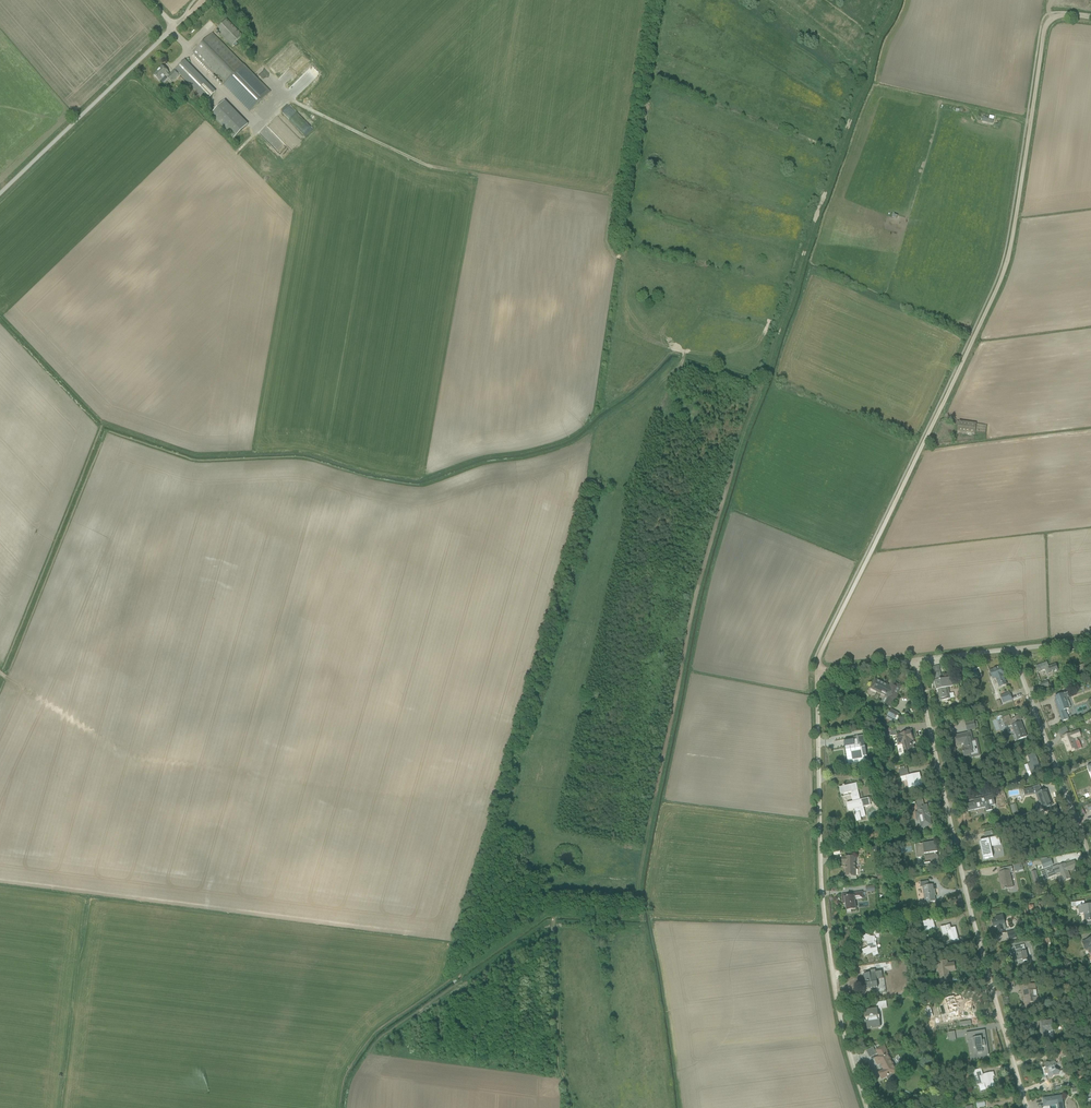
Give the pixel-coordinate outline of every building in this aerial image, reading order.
[(242,36),(226,20),(215,30),(231,46),(242,36)] [(192,53),(196,57),(223,85),(222,85),(249,113),(270,93),(243,65),(243,66),(212,34),(192,53)] [(184,61),(175,70),(170,75),(162,66),(159,69),(159,70),(153,75),(159,82),(165,76),(171,83),(178,76),(179,74),(206,102),(215,92),(184,61)] [(248,124),(225,101),(210,115),(234,139),(248,124)] [(990,115),(978,113),(977,117),(982,119),(982,121),(992,124),(994,117),(989,116),(990,115)] [(303,118),(298,124),(303,129),(301,131),(306,136),(313,128),(303,118)] [(959,422),(957,431),(973,434),(974,424),(959,422)] [(1047,676),(1058,672),(1056,666),(1049,668),(1047,664),(1036,667),(1038,673),(1045,670),(1047,676)] [(1078,667),(1081,677),(1090,674),(1090,669),(1089,664),(1078,667)] [(999,689),(1007,686),(1003,676),(1004,676),(1001,668),(990,672),(993,680),(996,679),(999,689)] [(937,690),(939,700),(948,698),(948,700),(951,699),(948,688),(953,687),(951,678),(942,680),(941,673),(935,674),(937,681),(934,682),(936,689),(937,688),(937,690),(936,690),(936,691),(937,690)] [(890,688),(876,680),(871,689),(885,696),(881,703),(892,709),(899,696),(896,695),(901,688),(892,683),(890,688)] [(1010,694),(1001,697),(1003,704),(1012,701),(1010,694)] [(1069,709),(1071,708),(1066,694),(1055,698),(1057,701),(1055,702),(1059,713),(1062,722),(1069,720),(1067,715),(1065,711),(1069,710),(1069,709)] [(897,716),(898,714),(891,710),(883,725),(896,724),(896,725),(906,724),(905,718),(899,719),(900,717),(897,716)] [(1017,741),(1026,738),(1021,723),(1017,724),(1015,719),(1011,721),(1009,716),(1002,719),(1003,724),(1004,724),(1006,728),(1008,727),(1009,728),(1012,727),(1017,741)] [(970,759),(981,757),(977,740),(973,741),(971,733),(970,731),(976,730),(974,722),(965,724),(967,732),(968,732),(968,734),(956,737),(958,745),(964,744),(965,748),(962,749),(964,758),(969,756),(970,759)] [(1060,730),(1062,736),(1070,734),(1068,728),(1060,730)] [(912,731),(906,732),(906,734),(897,736),(899,746),(902,745),(903,748),(902,749),(901,750),(901,751),(902,752),(902,753),(904,754),(904,753),(905,755),(911,754),(911,753),(915,752),(913,746),(914,745),(913,743),(913,741),(914,741),(912,731)] [(1080,731),(1079,732),(1061,739),(1063,742),(1064,742),(1068,753),(1072,751),(1072,753),(1082,749),(1079,742),(1078,742),(1077,739),(1081,737),(1080,736),(1082,735),(1080,731)] [(854,739),(845,740),(846,749),(851,748),(853,764),(865,762),(865,758),(867,758),(864,736),(854,738),(854,739)] [(1029,778),(1042,773),(1036,758),(1034,759),(1032,755),(1028,757),(1030,764),(1027,765),(1028,765),(1025,766),(1029,778)] [(923,788),(920,774),(909,776),(907,770),(899,771),(902,782),(907,781),(909,789),(922,786),(923,788)] [(843,787),(839,788),(841,795),(851,793),(853,802),(847,804),(848,811),(855,810),(856,814),(854,814),(855,817),(856,822),(861,821),(861,818),(866,817),(863,808),(871,806),(870,803),(872,803),(872,801),(870,799),(860,801),(857,784),(845,787),(845,786),(843,787)] [(1025,797),(1034,796),(1033,788),(1024,790),(1021,791),(1022,796),(1024,795),(1025,797)] [(878,791),(872,792),(874,802),(880,801),(878,791)] [(1050,807),(1053,806),(1047,791),(1036,795),(1041,811),(1043,810),(1044,813),(1052,810),(1050,807)] [(995,806),(993,797),(974,801),(974,803),(967,805),(968,812),(985,808),(986,812),(992,811),(991,807),(995,806)] [(918,812),(915,813),(917,822),(920,821),(921,828),(932,826),(930,818),(931,818),(929,810),(928,811),(927,806),(917,808),(918,812)] [(984,861),(994,859),(990,839),(988,840),(988,837),(993,836),(992,832),(984,833),(985,838),(986,837),(986,841),(980,842),(981,849),(982,849),(983,852),(982,852),(984,861)] [(935,843),(915,846),(917,859),(925,858),(926,865),(925,865),(925,869),(934,868),(933,861),(938,860),(938,856),(936,856),(935,853),(936,853),(935,843)] [(856,858),(842,858),(842,864),(846,864),(846,877),(850,877),(850,880),(857,880),(857,877),(856,877),(856,876),(859,876),(859,870),(856,870),(856,858)] [(1059,866),(1041,873),(1044,881),(1057,876),(1056,875),(1060,874),(1064,882),(1071,879),(1068,872),(1077,868),(1075,862),(1066,866),(1065,864),(1059,866)] [(1002,891),(1014,889),(1010,874),(1013,873),(1012,867),(999,870),(1000,873),(999,873),(1002,891)] [(1031,873),(1037,892),(1041,891),(1036,872),(1031,873)] [(925,904),(935,902),(934,896),(935,896),(935,891),(933,891),(933,886),(929,887),(928,882),(920,883),(921,888),(923,888),(925,904)] [(863,893),(842,895),(843,904),(846,904),(847,911),(847,914),(851,913),(851,910),(857,910),(855,901),(864,900),(863,893)] [(1085,906),(1084,902),(1071,904),(1072,908),(1078,907),(1079,915),(1084,914),(1085,923),(1090,922),(1090,905),(1085,906)] [(1005,925),(1003,916),(996,918),(996,921),(992,922),(993,925),(994,927),(997,927),(999,933),(1001,932),(1002,935),(1005,934),(1003,926),(1005,925)] [(935,920),(925,921),(927,932),(937,930),(935,920)] [(951,944),(959,942),(955,929),(951,930),(950,926),(941,928),(943,936),(948,935),(951,944)] [(1015,931),(1007,933),(1009,940),(1017,937),(1015,931)] [(867,948),(862,951),(865,957),(872,954),(874,957),(878,955),(876,943),(877,939),(875,939),(875,937),(870,937),(870,935),(866,935),(865,936),(861,936),(861,941),(867,942),(867,948)] [(1090,956),(1090,940),(1082,943),(1085,951),(1089,950),(1090,956)] [(1024,945),(1014,948),(1018,961),(1017,962),(1018,964),(1024,963),(1024,962),(1029,961),(1024,945)] [(937,962),(940,984),(951,983),(949,973),(956,972),(955,963),(948,964),(948,961),(937,962)] [(875,995),(886,993),(884,978),(883,978),(882,972),(875,973),(875,970),(870,971),(870,974),(864,975),(866,990),(870,990),(870,989),(873,988),(873,989),(875,989),(875,995)] [(1032,1004),(1039,1003),(1038,997),(1037,997),(1036,985),(1021,987),(1024,1004),(1025,1004),(1025,1009),(1033,1008),(1032,1004)] [(947,1007),(949,1016),(959,1013),(956,1001),(957,1001),(955,996),(944,1000),(945,1000),(942,1001),(944,1008),(947,1007)] [(886,1001),(877,1002),(877,1005),(876,1005),(877,1010),(887,1008),(886,1001)] [(868,1029),(881,1027),(880,1016),(878,1016),(878,1010),(864,1012),(866,1019),(869,1018),(869,1022),(867,1023),(868,1029)] [(1038,1029),(1040,1040),(1050,1039),(1049,1032),(1054,1032),(1052,1021),(1037,1023),(1037,1024),(1038,1023),(1039,1029),(1038,1029)] [(987,1031),(967,1033),(968,1042),(974,1041),(976,1058),(990,1056),(987,1031)] [(886,1078),(887,1077),(889,1080),(890,1081),(891,1081),(893,1081),(894,1080),(894,1079),(894,1077),(893,1076),(898,1073),(897,1072),(901,1070),(898,1065),(895,1067),(888,1053),(888,1052),(885,1046),(876,1051),(879,1057),(876,1059),(880,1065),(881,1064),(884,1070),(883,1071),(879,1073),(882,1079),(886,1077),(886,1078)] [(870,1058),(877,1054),(873,1047),(866,1051),(870,1058)] [(1062,1078),(1065,1075),(1063,1071),(1059,1072),(1056,1071),(1055,1068),(1057,1065),(1060,1063),(1060,1059),(1061,1058),(1067,1057),(1066,1051),(1055,1052),(1055,1057),(1055,1060),(1054,1062),(1050,1064),(1046,1063),(1045,1066),(1046,1068),(1049,1070),(1050,1073),(1048,1075),(1048,1078),(1051,1080),(1054,1077),(1059,1076),(1062,1078)] [(986,1089),(995,1087),(992,1078),(995,1077),(993,1073),(983,1076),(981,1069),(973,1072),(978,1086),(985,1084),(986,1089)] [(970,1079),(968,1072),(961,1074),(963,1081),(970,1079)] [(1075,1079),(1076,1082),(1079,1082),(1079,1084),(1084,1083),(1084,1081),(1085,1078),(1084,1076),(1082,1076),(1082,1075),(1081,1073),(1078,1072),(1076,1075),(1077,1077),(1075,1079)] [(1043,1099),(1044,1107),(1045,1107),(1064,1107),(1062,1096),(1043,1099)]
